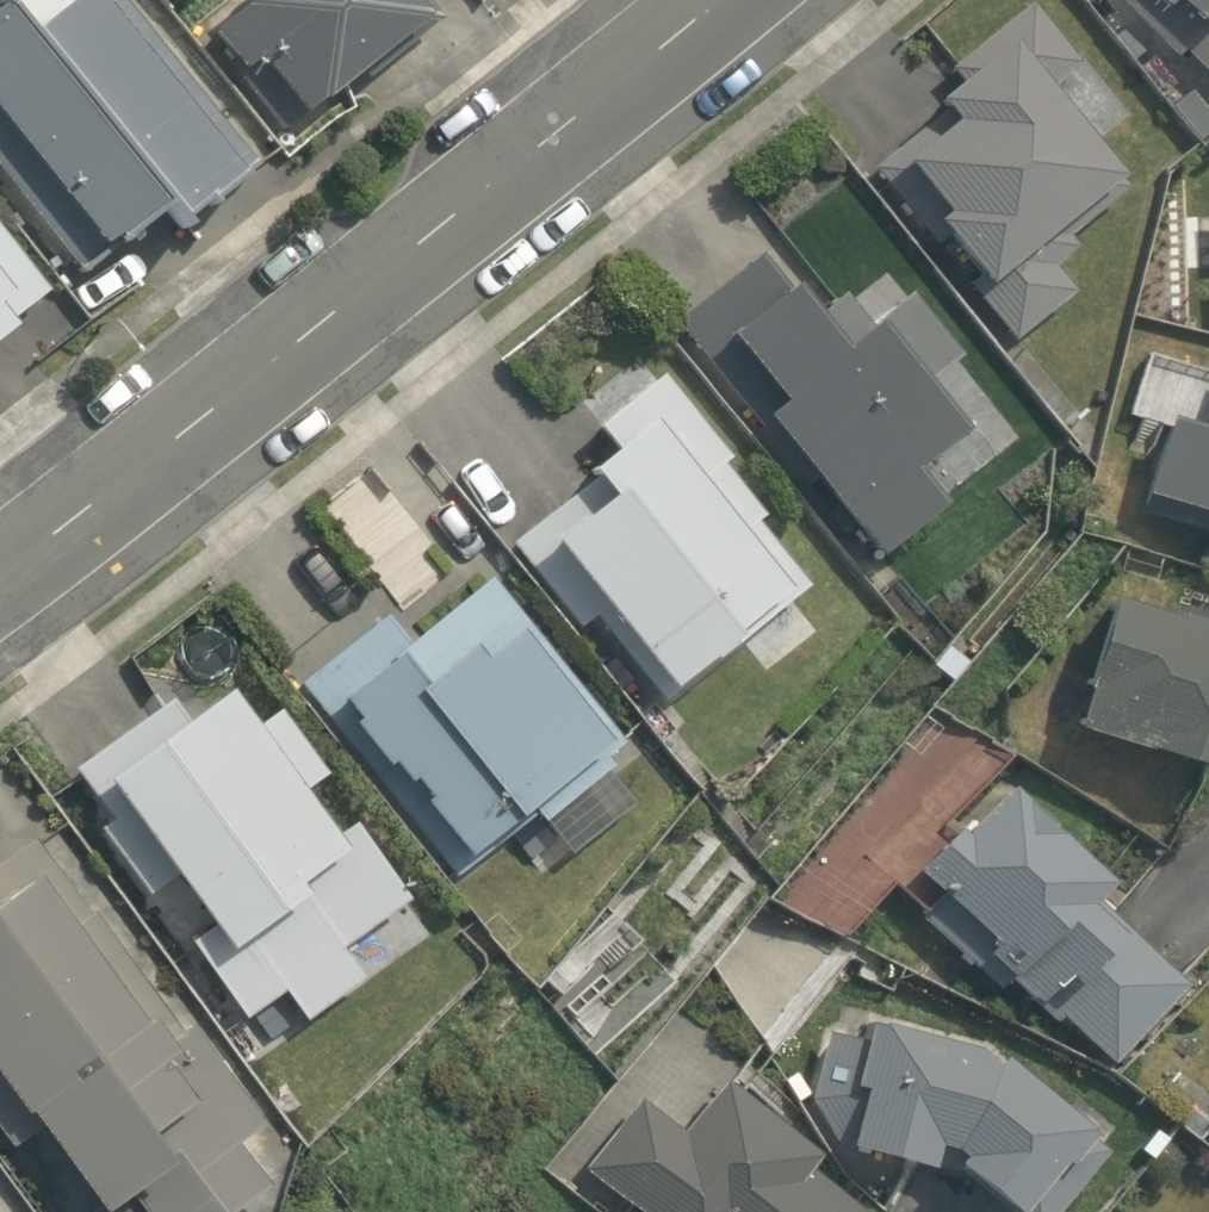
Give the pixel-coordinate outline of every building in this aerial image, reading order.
[(121,0),(2,0),(0,2),(0,173),(82,273),(167,204),(181,221),(208,199),(211,203),(256,166),(121,0)] [(207,29),(282,128),(361,68),(367,76),(440,20),(424,0),(245,0),(207,29)] [(1160,38),(1184,13),(1202,30),(1208,22),(1208,0),(1120,0),(1160,38)] [(1011,340),(1072,291),(1052,266),(1076,247),(1067,236),(1126,189),(1046,89),(1077,64),(1029,4),(949,68),(959,80),(934,101),(951,122),(900,162),(943,215),(933,222),(975,274),(965,282),(1011,340)] [(1208,134),(1208,115),(1189,92),(1170,109),(1199,142),(1208,134)] [(13,326),(9,321),(46,291),(0,234),(0,337),(13,326)] [(784,287),(756,253),(674,321),(756,420),(760,417),(875,555),(937,503),(909,469),(960,426),(922,382),(954,356),(903,295),(863,328),(836,296),(813,315),(787,284),(784,287)] [(660,701),(805,584),(753,520),(760,515),(719,464),(727,458),(659,375),(591,430),(609,451),(585,470),(591,477),(510,543),(578,627),(591,616),(660,701)] [(1208,529),(1208,391),(1200,418),(1168,408),(1137,507),(1208,529)] [(621,743),(486,578),(405,643),(383,615),(298,684),(455,876),(533,813),(540,821),(611,764),(604,756),(621,743)] [(1159,605),(1156,614),(1117,599),(1071,726),(1141,751),(1144,744),(1208,767),(1208,623),(1159,605)] [(949,681),(964,663),(946,648),(931,666),(949,681)] [(254,726),(222,681),(175,714),(167,702),(72,769),(110,823),(100,830),(147,896),(170,879),(207,931),(190,943),(243,1019),(283,991),(304,1021),(362,979),(339,947),(405,901),(349,822),(333,834),(302,790),(322,775),(276,710),(254,726)] [(1103,1059),(1180,984),(1091,892),(1102,882),(1009,787),(916,877),(940,901),(923,917),(993,989),(1007,976),(1052,1021),(1059,1014),(1103,1059)] [(42,1138),(95,1211),(233,1211),(265,1189),(237,1149),(261,1132),(39,823),(0,852),(0,1144),(12,1160),(42,1138)] [(1101,1150),(1081,1133),(1083,1131),(991,1054),(986,1060),(962,1044),(881,1022),(866,1021),(865,1038),(823,1033),(807,1097),(839,1151),(926,1165),(931,1145),(946,1146),(958,1156),(950,1167),(1004,1211),(1049,1211),(1101,1150)] [(582,1168),(637,1211),(854,1211),(796,1166),(808,1152),(719,1080),(677,1133),(636,1101),(582,1168)]
